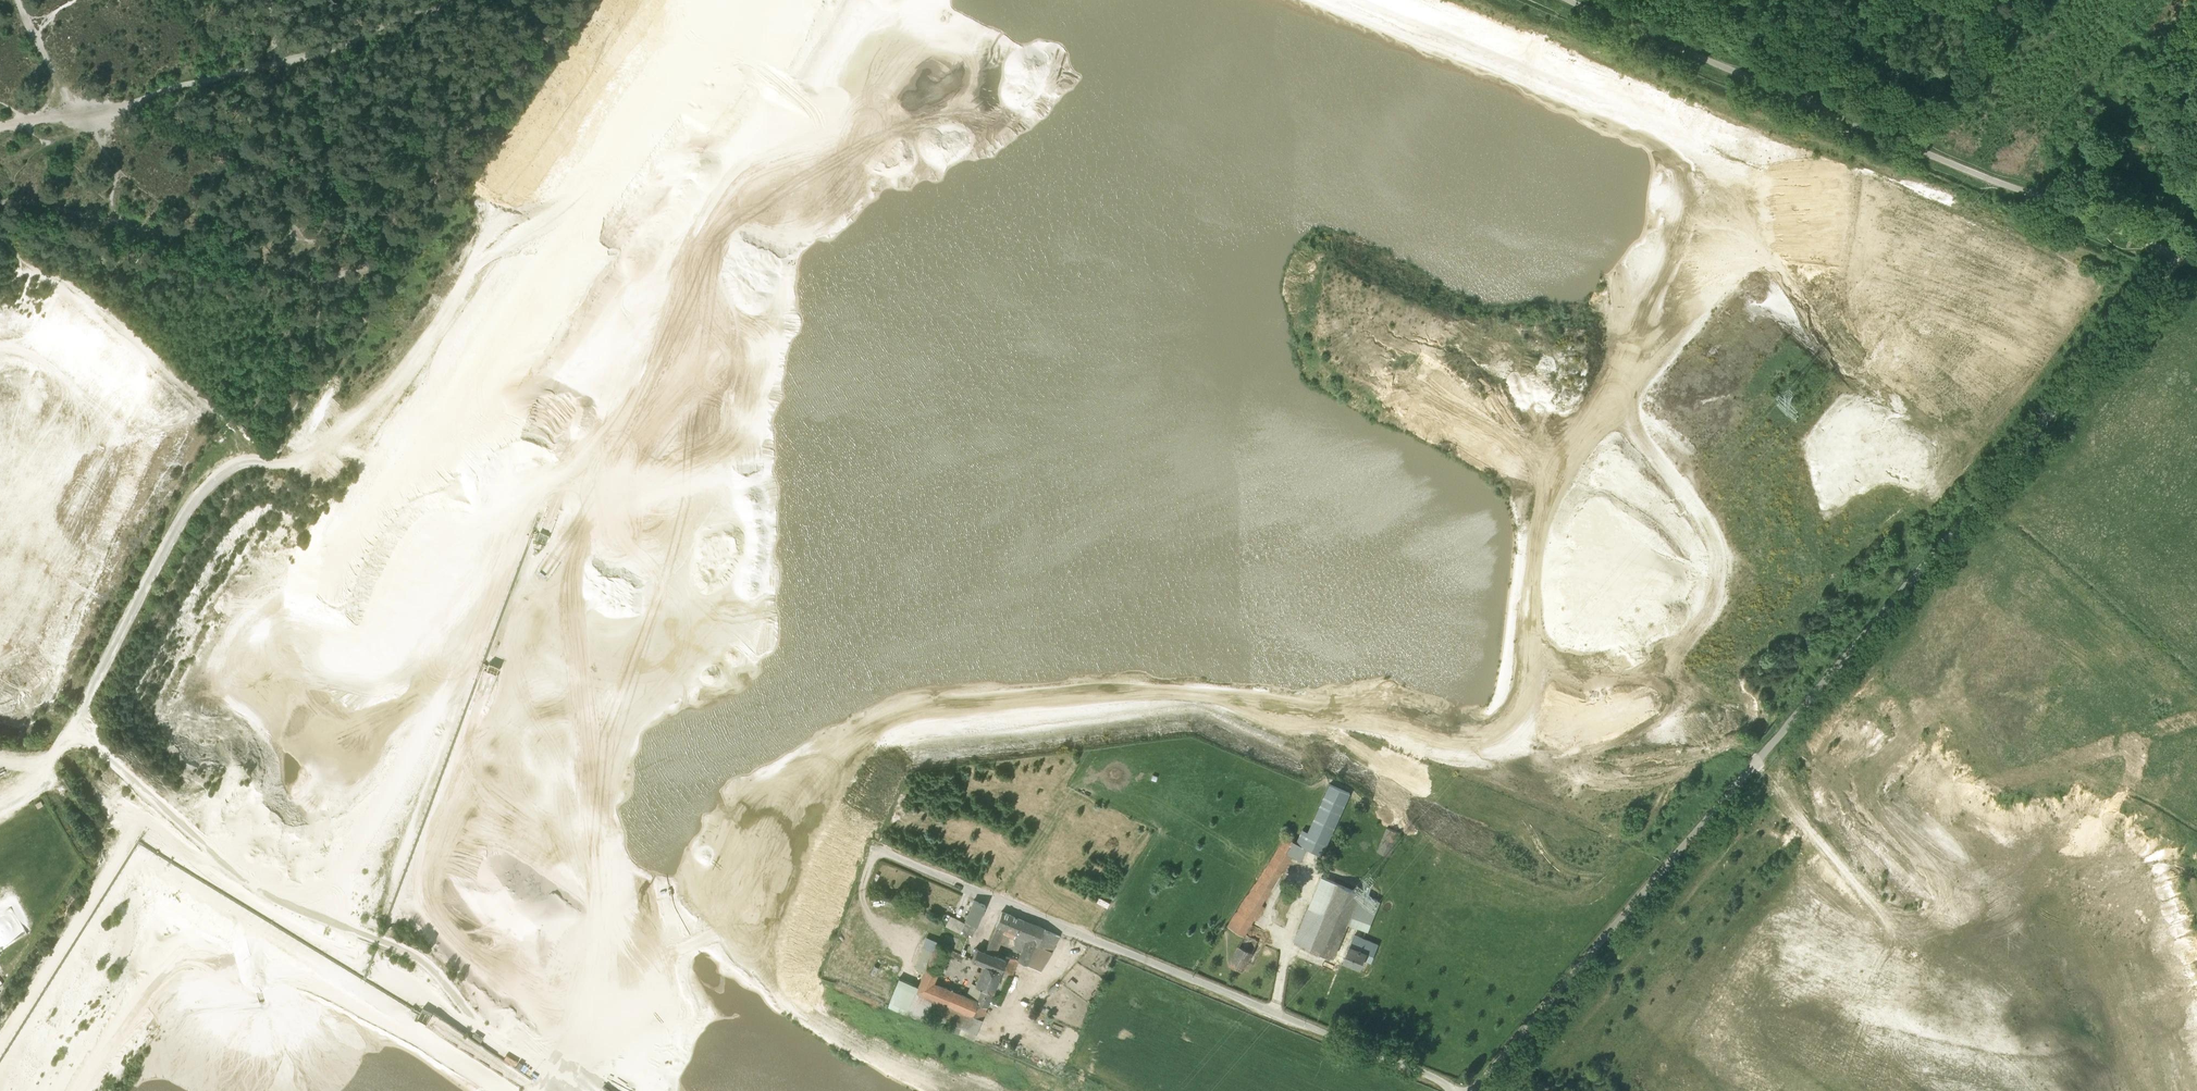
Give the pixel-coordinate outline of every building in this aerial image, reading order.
[(1303,828),(1297,842),(1321,854),(1351,792),(1330,783),(1308,831),(1303,828)] [(1392,856),(1401,832),(1387,827),(1378,851),(1392,856)] [(1367,929),(1379,900),(1320,876),(1295,940),(1334,956),(1348,922),(1367,929)] [(973,934),(985,904),(973,899),(965,919),(964,922),(949,914),(946,922),(954,926),(952,931),(968,937),(970,933),(973,934)] [(1002,911),(987,948),(995,951),(1004,928),(1016,933),(1014,937),(1015,947),(1022,950),(1018,960),(1041,970),(1059,934),(1002,911)] [(1253,950),(1258,940),(1246,933),(1240,944),(1239,944),(1229,962),(1245,969),(1255,951),(1253,950)] [(1371,961),(1378,944),(1355,934),(1344,960),(1361,967),(1365,958),(1371,961)] [(995,951),(987,948),(986,952),(977,948),(974,958),(985,962),(976,985),(983,987),(977,1000),(933,983),(948,947),(937,943),(938,941),(927,937),(915,966),(924,970),(917,985),(899,977),(888,1004),(974,1039),(977,1032),(1001,970),(1013,974),(1018,960),(1007,956),(1006,959),(993,954),(995,951)] [(961,959),(963,954),(951,949),(949,955),(961,959)] [(418,1016),(433,1025),(439,1016),(424,1007),(418,1016)] [(1048,1034),(1049,1028),(1036,1025),(1035,1031),(1048,1034)]
